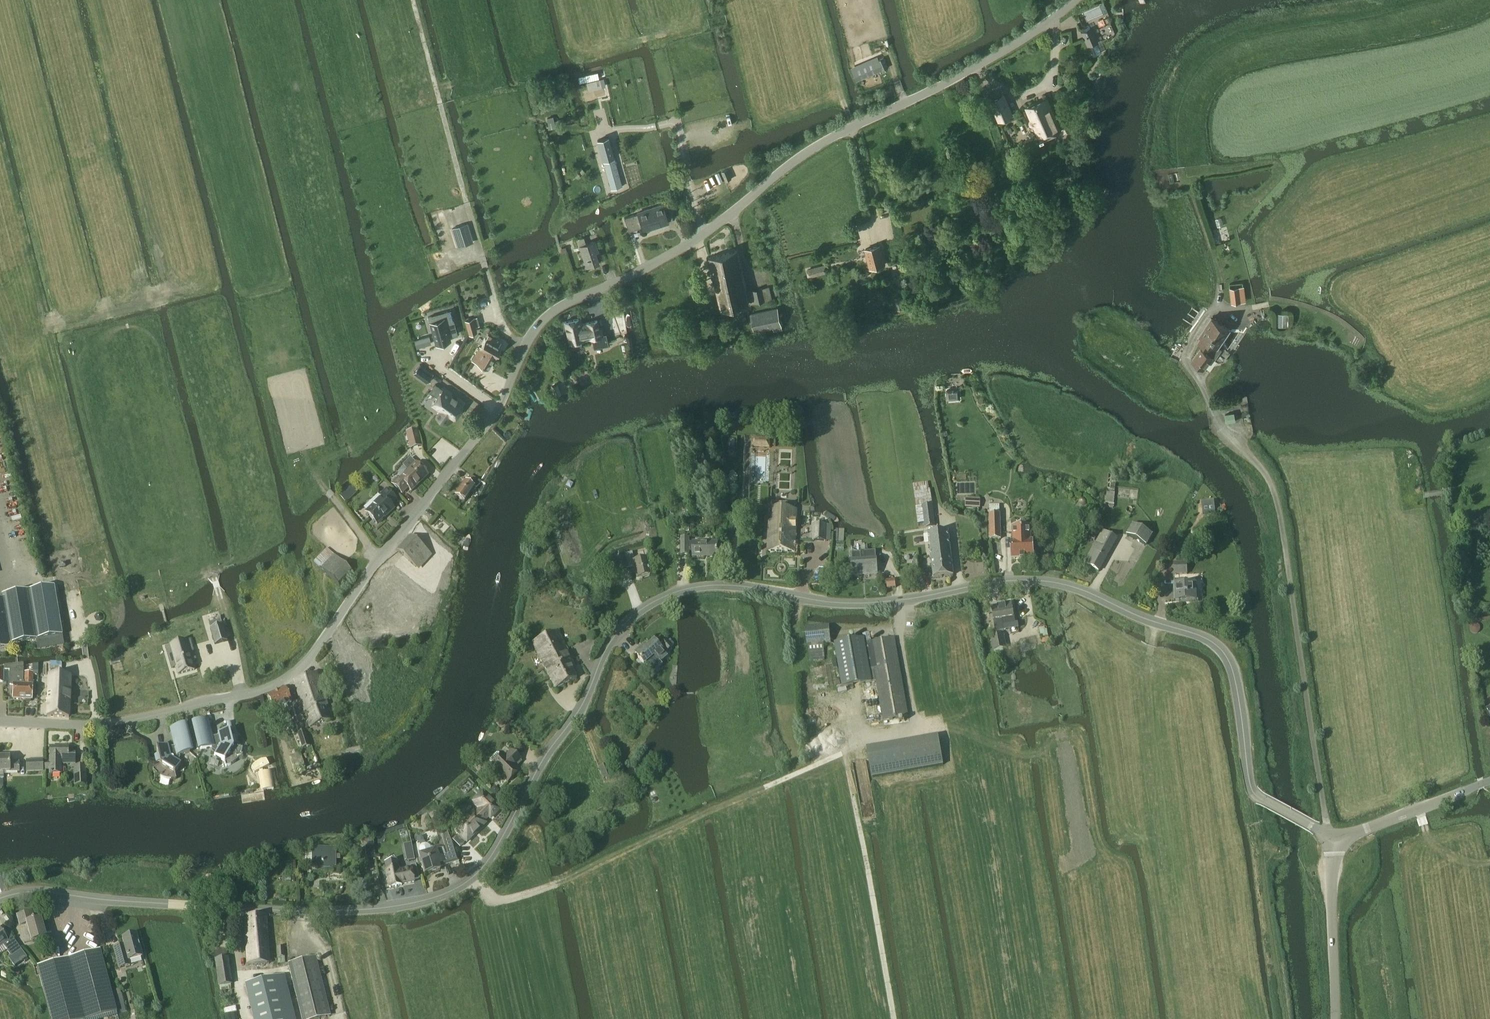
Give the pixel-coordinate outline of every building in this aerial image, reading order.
[(1097,43),(1091,29),(1090,25),(1081,28),(1083,32),(1082,32),(1088,46),(1097,43)] [(884,57),(874,62),(877,69),(881,68),(882,70),(888,67),(884,57)] [(878,72),(877,69),(874,62),(852,71),(856,81),(878,72)] [(1088,76),(1084,68),(1070,75),(1074,83),(1088,76)] [(998,122),(1014,115),(1004,94),(989,101),(998,122)] [(1061,130),(1048,98),(1026,107),(1030,119),(1029,120),(1029,122),(1030,125),(1033,125),(1038,137),(1040,137),(1041,138),(1061,130)] [(597,140),(611,189),(623,186),(611,144),(609,137),(597,140)] [(732,179),(728,169),(722,172),(726,181),(732,179)] [(668,204),(663,206),(662,204),(637,212),(638,214),(634,216),(634,215),(624,218),(628,232),(637,229),(637,228),(642,227),(644,232),(669,224),(668,220),(672,219),(673,219),(668,204)] [(473,242),(467,224),(452,229),(458,246),(473,242)] [(565,243),(568,253),(576,250),(573,240),(565,243)] [(595,241),(580,246),(579,246),(586,268),(599,264),(596,252),(599,252),(595,241)] [(872,247),(878,267),(885,265),(880,245),(872,247)] [(870,269),(878,267),(872,247),(865,249),(870,269)] [(721,310),(749,304),(737,251),(709,257),(721,310)] [(819,267),(808,270),(809,277),(821,274),(819,267)] [(765,301),(761,288),(752,290),(755,304),(765,301)] [(1240,302),(1238,288),(1230,289),(1231,303),(1240,302)] [(910,304),(917,303),(915,295),(906,297),(907,302),(910,302),(910,304)] [(778,308),(750,314),(754,333),(773,329),(774,332),(783,331),(778,308)] [(451,341),(449,336),(457,334),(450,311),(442,313),(443,319),(430,323),(436,345),(451,341)] [(613,315),(616,336),(631,334),(628,312),(613,315)] [(477,317),(465,320),(467,328),(479,325),(477,317)] [(1198,335),(1201,337),(1198,341),(1203,345),(1191,361),(1204,369),(1212,358),(1215,359),(1222,349),(1218,347),(1230,330),(1211,317),(1198,335)] [(565,322),(570,343),(601,336),(597,320),(587,323),(580,325),(579,319),(565,322)] [(495,356),(496,357),(501,347),(498,346),(501,341),(488,334),(486,339),(485,338),(481,347),(479,346),(472,359),(481,365),(480,366),(486,369),(487,368),(488,369),(495,356)] [(429,344),(427,338),(415,342),(417,347),(429,344)] [(427,382),(433,374),(420,364),(414,373),(427,382)] [(443,389),(435,384),(430,391),(437,397),(432,404),(440,410),(436,416),(444,422),(450,415),(454,418),(464,404),(443,389)] [(1234,413),(1225,415),(1226,423),(1235,421),(1234,413)] [(407,433),(409,445),(417,445),(415,432),(407,433)] [(408,489),(412,492),(428,476),(417,465),(401,480),(399,478),(393,484),(402,494),(408,489)] [(1107,490),(1106,503),(1109,503),(1108,508),(1114,509),(1117,475),(1112,474),(1111,482),(1110,490),(1107,490)] [(471,475),(467,482),(465,481),(455,496),(464,502),(474,488),(476,490),(481,483),(471,475)] [(338,496),(346,504),(357,494),(349,485),(338,496)] [(377,525),(394,509),(391,506),(397,500),(386,489),(380,495),(382,497),(365,513),(377,525)] [(965,498),(965,508),(980,509),(981,499),(965,498)] [(795,554),(797,511),(794,511),(795,505),(773,504),(773,510),(769,510),(767,553),(795,554)] [(936,527),(933,505),(923,506),(925,528),(936,527)] [(1000,515),(990,515),(989,515),(990,540),(1001,540),(1000,515)] [(826,543),(827,525),(813,524),(812,542),(826,543)] [(1127,534),(1147,546),(1153,536),(1133,524),(1127,534)] [(1033,541),(1031,541),(1030,527),(1012,528),(1013,542),(1011,542),(1011,561),(1034,560),(1033,541)] [(442,542),(427,529),(410,549),(427,562),(442,542)] [(1117,539),(1103,531),(1096,543),(1097,544),(1085,564),(1098,571),(1117,539)] [(938,533),(943,577),(954,576),(948,532),(938,533)] [(933,579),(943,577),(938,533),(928,534),(933,579)] [(693,543),(690,543),(690,538),(681,538),(681,556),(690,556),(690,552),(693,552),(693,558),(718,558),(718,543),(693,543)] [(1478,539),(1466,541),(1467,552),(1480,550),(1478,539)] [(314,562),(340,587),(353,573),(327,549),(314,562)] [(878,576),(877,562),(866,562),(865,553),(852,553),(852,563),(851,563),(852,577),(878,576)] [(631,554),(626,556),(625,555),(617,557),(617,559),(611,560),(614,573),(629,570),(629,569),(633,568),(636,580),(650,577),(646,559),(634,563),(631,554)] [(923,572),(922,560),(913,560),(914,573),(923,572)] [(1175,575),(1187,575),(1187,564),(1174,564),(1175,575)] [(887,590),(896,589),(895,580),(886,581),(887,590)] [(1195,586),(1193,586),(1193,580),(1175,581),(1175,586),(1174,586),(1175,602),(1196,601),(1195,586)] [(3,596),(4,600),(11,645),(36,641),(38,650),(64,646),(54,588),(3,596)] [(4,600),(0,601),(0,651),(12,649),(11,645),(4,600)] [(993,622),(994,622),(996,633),(1019,629),(1018,623),(1015,623),(1011,604),(1010,604),(1010,603),(1004,604),(1005,605),(991,608),(993,622)] [(97,614),(94,617),(96,621),(101,622),(103,618),(101,614),(97,614)] [(805,627),(807,646),(831,644),(829,625),(805,627)] [(562,666),(573,660),(558,631),(531,644),(539,661),(548,677),(564,670),(562,666)] [(835,644),(842,687),(876,682),(883,721),(908,717),(895,638),(871,642),(870,633),(863,634),(864,639),(835,644)] [(993,652),(994,651),(996,660),(1005,658),(1004,650),(1007,649),(1004,635),(991,637),(993,652)] [(672,648),(666,640),(660,646),(666,653),(672,648)] [(184,641),(172,644),(176,661),(187,659),(184,641)] [(643,665),(653,657),(659,663),(666,657),(654,642),(646,648),(645,646),(635,654),(643,665)] [(575,665),(573,660),(562,666),(564,670),(548,677),(554,690),(577,679),(571,667),(575,665)] [(13,701),(23,701),(24,684),(22,684),(23,670),(16,670),(16,672),(10,671),(9,686),(13,686),(13,701)] [(24,684),(23,701),(32,702),(33,685),(33,673),(24,673),(24,682),(23,682),(23,670),(22,684),(24,684)] [(307,723),(309,728),(332,721),(327,706),(317,674),(294,682),(304,714),(306,718),(307,723)] [(49,676),(47,717),(69,718),(71,677),(49,676)] [(268,697),(273,710),(274,711),(291,703),(285,689),(268,697)] [(198,751),(201,750),(211,748),(212,750),(216,753),(214,756),(224,762),(225,768),(227,767),(229,766),(231,766),(232,765),(234,764),(235,762),(236,761),(238,760),(239,758),(241,757),(242,757),(242,756),(241,754),(242,751),(242,749),(233,747),(233,745),(235,745),(234,738),(232,738),(231,739),(229,731),(218,734),(218,736),(212,738),(208,720),(191,724),(198,751)] [(180,756),(190,753),(194,752),(187,725),(170,729),(174,747),(168,748),(168,746),(156,749),(158,757),(157,757),(155,757),(157,764),(160,763),(160,765),(152,771),(154,773),(156,775),(156,777),(158,777),(159,777),(160,777),(162,778),(164,779),(165,779),(167,780),(169,780),(171,780),(173,780),(174,780),(176,780),(175,774),(181,764),(177,762),(180,758),(180,756)] [(297,734),(302,749),(310,747),(305,731),(297,734)] [(938,735),(867,748),(872,778),(943,766),(938,735)] [(44,762),(44,770),(50,770),(50,775),(61,775),(61,765),(75,765),(75,751),(73,751),(68,750),(68,747),(50,747),(50,758),(49,758),(49,762),(44,762)] [(490,763),(492,765),(491,766),(507,783),(519,772),(514,767),(520,761),(511,752),(505,758),(502,755),(501,756),(499,753),(496,754),(490,760),(490,763)] [(0,758),(0,788),(3,787),(3,780),(3,773),(10,773),(19,773),(19,763),(10,763),(10,757),(0,758)] [(26,760),(26,773),(44,773),(43,760),(26,760)] [(261,769),(268,766),(265,760),(263,760),(262,760),(260,761),(258,761),(257,762),(256,762),(255,763),(253,764),(252,766),(251,767),(254,773),(259,771),(259,773),(262,773),(261,769)] [(612,775),(607,764),(599,767),(604,779),(612,775)] [(73,767),(74,787),(87,786),(86,767),(73,767)] [(472,813),(456,828),(457,830),(456,831),(467,841),(485,824),(483,822),(488,816),(490,818),(498,811),(483,795),(475,802),(482,809),(476,815),(474,813),(473,814),(472,813)] [(454,844),(448,831),(441,833),(445,848),(431,852),(430,847),(428,845),(425,845),(422,846),(420,848),(419,851),(420,855),(418,855),(424,876),(440,871),(439,867),(459,862),(454,844)] [(465,843),(457,835),(452,840),(460,848),(465,843)] [(414,861),(410,844),(403,845),(406,862),(414,861)] [(365,848),(366,862),(375,861),(373,847),(365,848)] [(336,868),(336,848),(312,848),(312,868),(336,868)] [(398,869),(386,871),(389,888),(402,886),(401,885),(414,883),(413,880),(420,879),(415,865),(411,866),(411,869),(399,872),(398,869)] [(41,919),(34,921),(32,912),(16,916),(19,927),(27,925),(31,942),(46,938),(41,919)] [(269,963),(266,915),(244,917),(247,964),(269,963)] [(7,939),(0,929),(0,947),(3,945),(11,957),(22,950),(11,936),(7,939)] [(114,948),(119,969),(130,966),(129,961),(142,958),(136,935),(122,939),(124,946),(114,948)] [(285,957),(284,957),(284,946),(277,947),(277,957),(278,957),(278,964),(285,964),(285,957)] [(117,1013),(103,958),(100,949),(37,967),(50,1018),(96,1018),(117,1013)] [(304,1018),(314,1018),(329,1015),(315,956),(289,963),(304,1018)] [(233,985),(229,958),(215,960),(219,987),(233,985)] [(284,976),(245,985),(254,1018),(295,1018),(284,976)]
